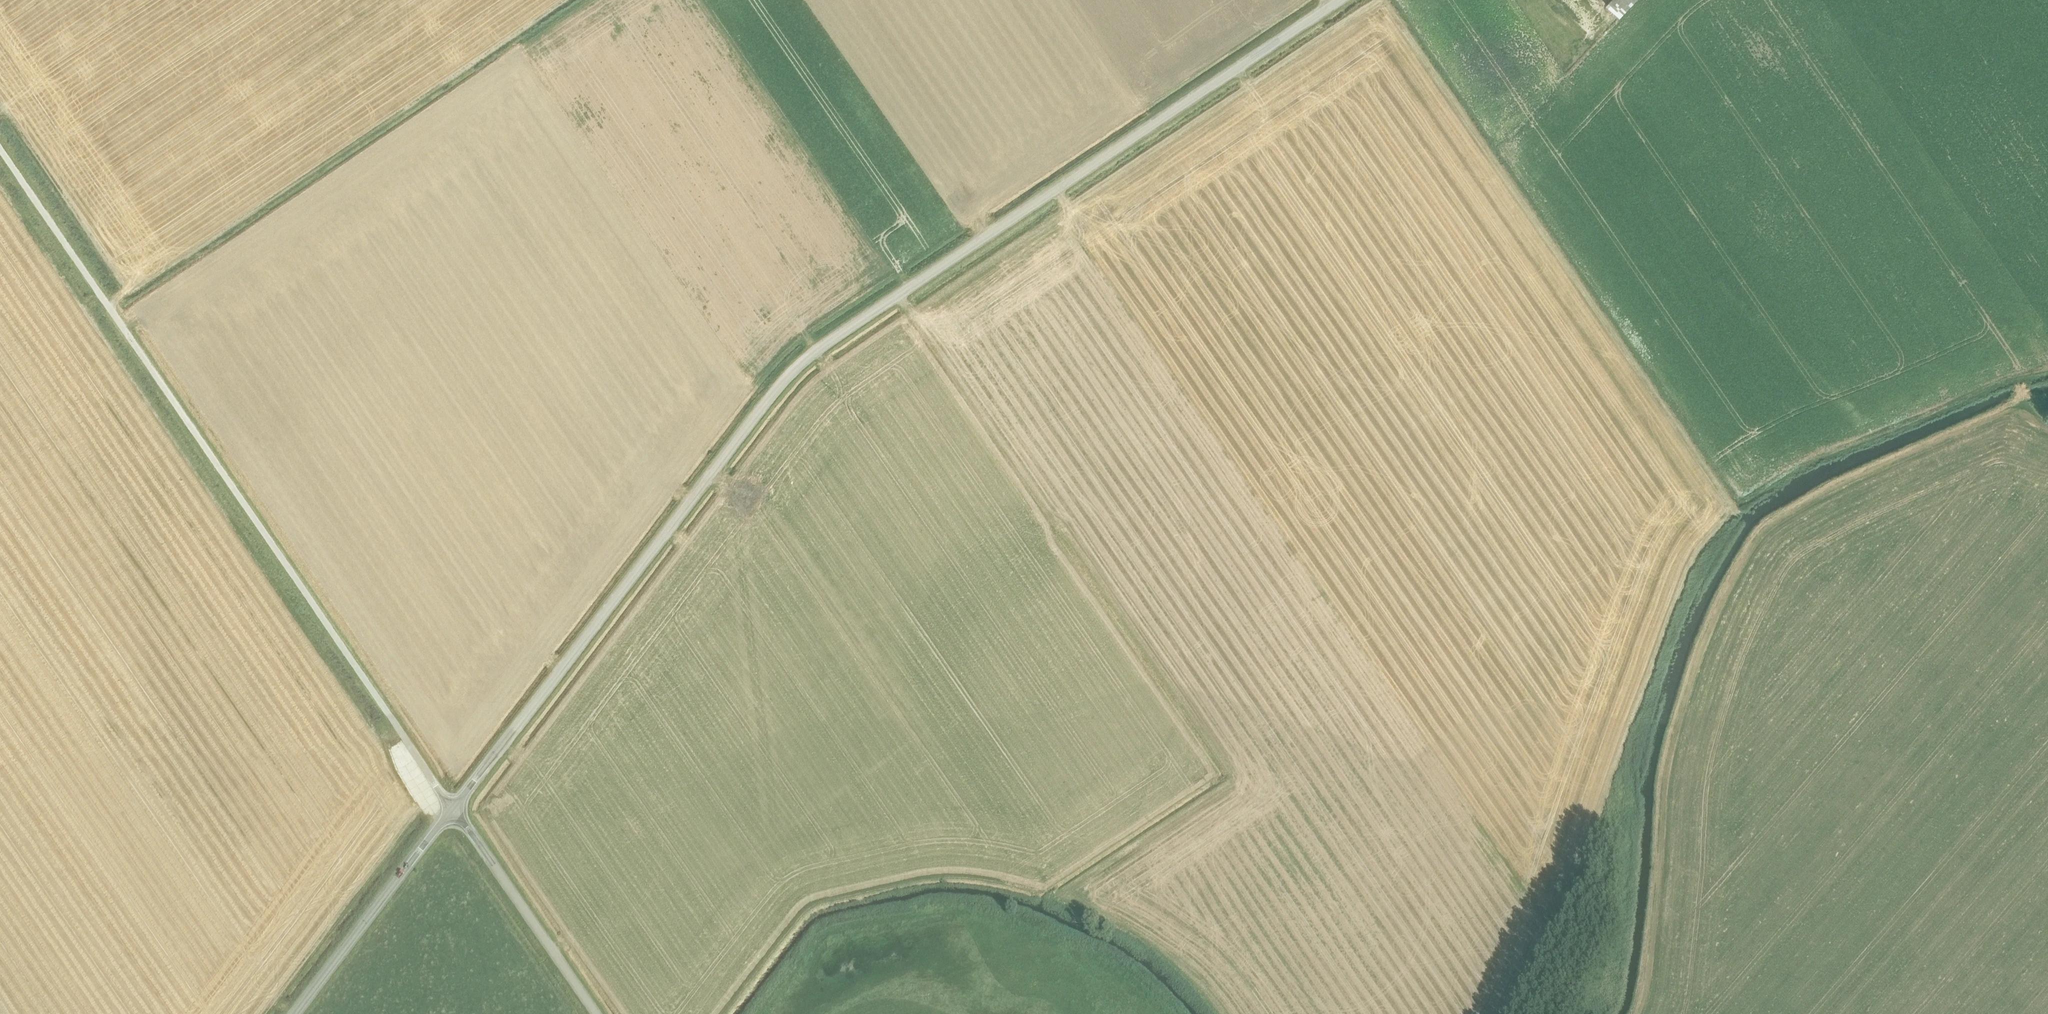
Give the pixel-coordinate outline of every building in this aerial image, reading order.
[(1606,4),(1620,17),(1636,0),(1610,0),(1606,4)]
